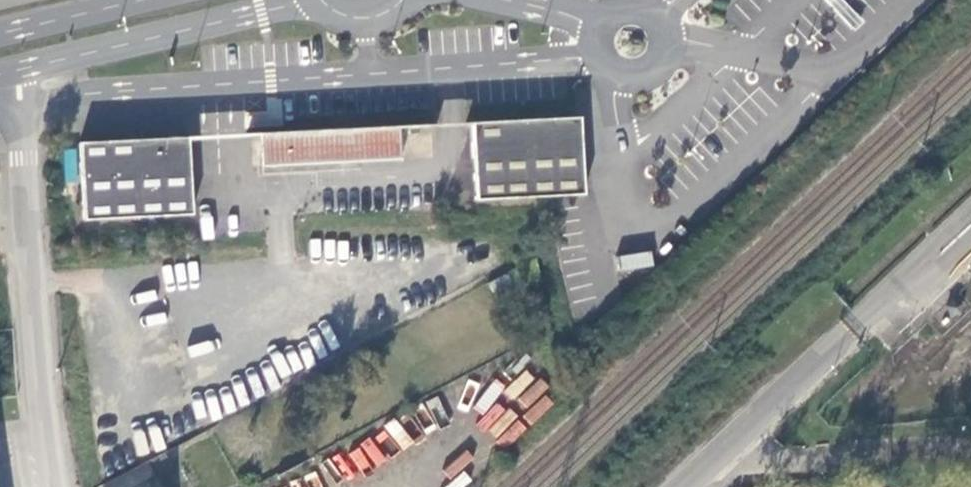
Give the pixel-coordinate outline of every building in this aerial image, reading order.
[(580,119),(474,124),(479,202),(546,198),(584,196),(580,128),(580,119)] [(250,140),(265,139),(265,151),(267,170),(404,162),(403,131),(413,130),(413,131),(440,130),(440,127),(250,138),(250,140)] [(191,143),(194,143),(193,141),(83,147),(87,224),(195,218),(191,143)] [(625,270),(653,264),(650,251),(622,257),(625,270)] [(970,304),(959,292),(932,317),(944,329),(970,304)] [(924,379),(941,396),(970,368),(970,336),(924,379)] [(351,476),(343,462),(334,446),(276,476),(283,486),(332,486),(351,476)] [(103,486),(158,486),(144,462),(103,485),(103,486)]
